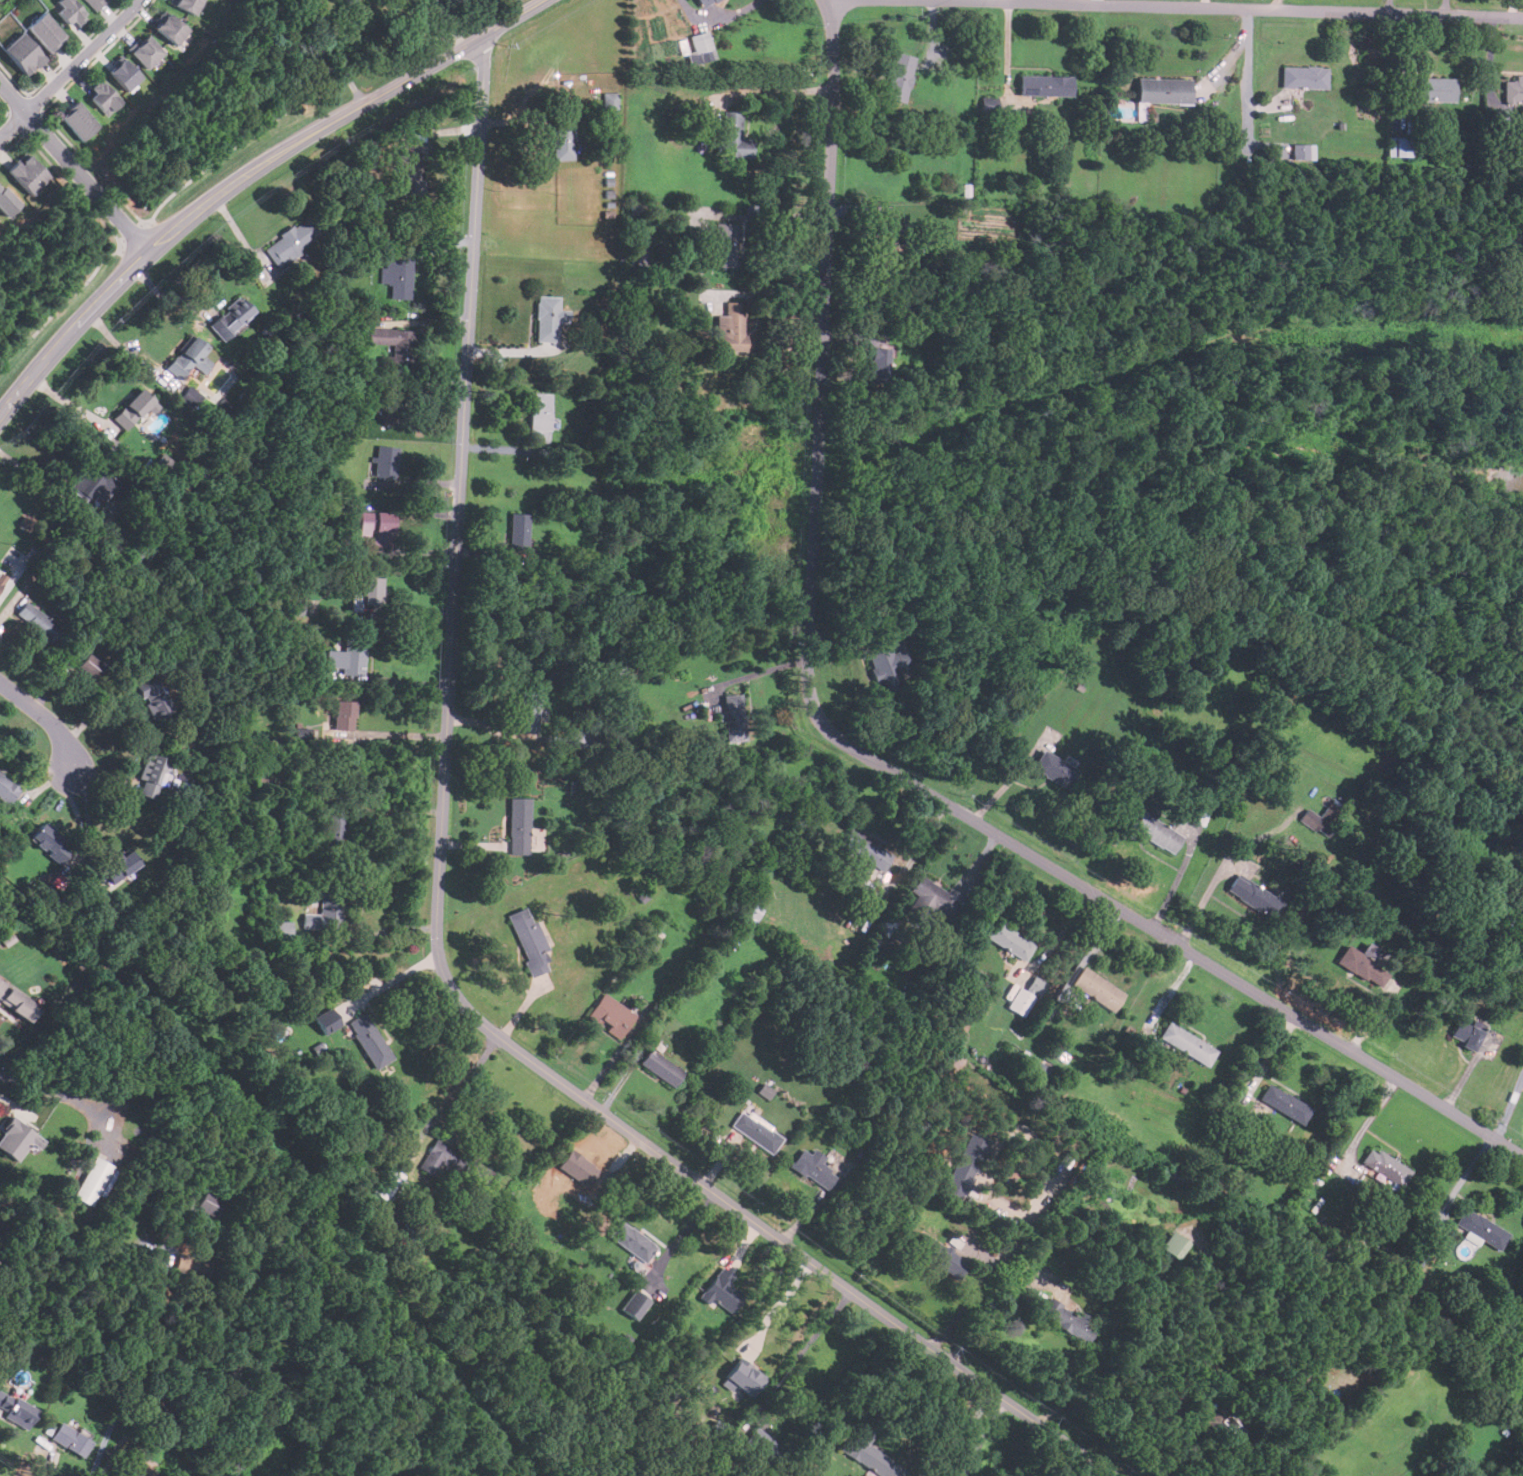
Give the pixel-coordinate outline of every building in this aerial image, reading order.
[(73,30),(86,16),(70,0),(56,0),(50,7),(73,30)] [(93,10),(103,0),(83,0),(93,10)] [(168,3),(194,15),(201,0),(169,0),(168,3)] [(702,10),(718,0),(696,0),(702,10)] [(47,53),(64,38),(41,12),(24,27),(47,53)] [(177,48),(190,32),(166,13),(153,29),(177,48)] [(711,50),(707,31),(689,36),(694,54),(711,50)] [(42,60),(18,33),(0,49),(0,51),(23,76),(42,60)] [(163,52),(143,33),(127,50),(146,69),(163,52)] [(904,102),(914,56),(894,52),(885,98),(904,102)] [(108,72),(127,91),(141,78),(121,58),(108,72)] [(1281,88),(1326,88),(1326,66),(1281,66),(1281,88)] [(1071,75),(1018,75),(1018,94),(1071,94),(1071,75)] [(1514,77),(1514,81),(1504,81),(1504,101),(1522,101),(1522,77),(1514,77)] [(1189,102),(1189,78),(1136,78),(1136,102),(1189,102)] [(1454,78),(1403,78),(1403,101),(1454,101),(1454,78)] [(88,89),(92,93),(88,97),(107,116),(121,102),(98,79),(88,89)] [(618,93),(603,92),(603,110),(618,110),(618,93)] [(994,112),(994,97),(980,97),(980,112),(994,112)] [(97,126),(75,101),(58,117),(80,142),(97,126)] [(571,160),(571,107),(554,107),(554,160),(571,160)] [(752,157),(752,139),(741,139),(741,110),(722,110),(722,157),(752,157)] [(1386,156),(1411,156),(1411,136),(1386,136),(1386,156)] [(1315,144),(1292,144),(1292,160),(1314,160),(1315,144)] [(30,196),(48,178),(24,154),(6,171),(30,196)] [(7,217),(20,205),(1,186),(0,187),(0,210),(7,217)] [(319,234),(308,217),(262,246),(276,267),(302,250),(299,246),(319,234)] [(735,223),(713,223),(713,265),(735,265),(735,223)] [(389,299),(410,299),(410,258),(381,258),(381,284),(389,284),(389,299)] [(223,340),(253,310),(238,294),(207,324),(223,340)] [(557,342),(557,296),(535,296),(535,342),(557,342)] [(716,315),(716,350),(743,350),(743,301),(725,301),(725,315),(716,315)] [(413,330),(368,327),(367,343),(392,344),(390,365),(411,366),(413,330)] [(201,356),(207,346),(189,334),(166,369),(180,378),(189,364),(202,373),(209,362),(201,356)] [(887,383),(889,347),(871,346),(869,382),(887,383)] [(124,430),(153,400),(140,388),(110,417),(124,430)] [(401,425),(401,391),(382,391),(382,425),(401,425)] [(550,393),(531,392),(529,441),(547,442),(550,393)] [(374,477),(395,478),(397,447),(375,445),(374,477)] [(117,482),(88,460),(68,488),(96,509),(117,482)] [(393,512),(359,512),(359,533),(393,533),(393,512)] [(508,550),(527,550),(527,513),(508,513),(508,550)] [(379,605),(379,577),(360,577),(360,605),(379,605)] [(14,614),(52,644),(63,630),(25,600),(14,614)] [(362,679),(365,635),(344,634),(343,651),(328,650),(327,668),(341,669),(340,678),(362,679)] [(902,688),(897,671),(906,669),(901,650),(890,652),(889,648),(867,654),(878,694),(902,688)] [(93,680),(103,666),(84,652),(73,666),(93,680)] [(171,711),(153,674),(134,683),(151,720),(171,711)] [(541,690),(520,689),(518,732),(539,733),(541,690)] [(740,696),(724,696),(724,742),(740,742),(740,696)] [(352,700),(333,700),(333,730),(352,730),(352,700)] [(570,730),(570,748),(590,747),(590,729),(570,730)] [(1078,769),(1041,749),(1030,770),(1067,790),(1078,769)] [(134,795),(156,801),(167,758),(145,752),(134,795)] [(7,804),(18,788),(0,776),(0,799),(7,804)] [(1299,819),(1325,837),(1338,818),(1342,821),(1351,808),(1334,797),(1320,817),(1307,807),(1299,819)] [(528,854),(528,798),(508,798),(508,854),(528,854)] [(343,849),(343,807),(325,807),(325,849),(343,849)] [(1172,854),(1182,836),(1140,812),(1130,830),(1172,854)] [(71,848),(39,824),(28,840),(60,863),(71,848)] [(881,873),(892,855),(853,829),(841,847),(881,873)] [(112,885),(139,864),(127,849),(100,869),(112,885)] [(923,923),(932,909),(945,917),(958,896),(920,873),(908,892),(914,896),(904,911),(923,923)] [(1272,920),(1282,902),(1236,874),(1225,892),(1272,920)] [(302,913),(302,929),(342,930),(343,891),(320,890),(319,914),(302,913)] [(754,925),(762,909),(747,901),(739,917),(754,925)] [(531,977),(552,969),(528,907),(507,915),(531,977)] [(983,936),(1023,962),(1034,945),(994,919),(983,936)] [(290,940),(290,921),(270,921),(270,940),(290,940)] [(1336,963),(1378,987),(1386,971),(1378,966),(1386,954),(1366,943),(1361,953),(1346,944),(1336,963)] [(1125,992),(1081,966),(1070,986),(1114,1011),(1125,992)] [(1024,1018),(1044,982),(1033,976),(1025,991),(1018,987),(1006,1008),(1024,1018)] [(0,983),(0,1003),(29,1019),(38,1003),(0,983)] [(585,1018),(618,1040),(635,1015),(602,993),(585,1018)] [(364,1012),(345,1023),(374,1070),(392,1059),(364,1012)] [(1474,1025),(1456,1020),(1450,1041),(1475,1048),(1482,1024),(1474,1022),(1474,1025)] [(1158,1037),(1206,1067),(1216,1051),(1168,1021),(1158,1037)] [(682,1073),(649,1049),(639,1063),(672,1087),(682,1073)] [(1302,1125),(1311,1108),(1267,1084),(1258,1101),(1302,1125)] [(730,1126),(771,1154),(782,1136),(741,1109),(730,1126)] [(18,1163),(38,1137),(12,1118),(0,1134),(0,1149),(18,1163)] [(491,1173),(437,1137),(417,1167),(432,1177),(439,1165),(479,1191),(491,1173)] [(1359,1165),(1400,1187),(1410,1169),(1369,1146),(1359,1165)] [(558,1168),(588,1187),(600,1168),(570,1149),(558,1168)] [(826,1191),(836,1176),(821,1166),(826,1158),(813,1150),(809,1155),(800,1149),(789,1167),(826,1191)] [(72,1197),(91,1207),(113,1167),(94,1156),(72,1197)] [(400,1174),(388,1166),(370,1191),(381,1199),(400,1174)] [(1187,1176),(1173,1169),(1168,1179),(1183,1185),(1187,1176)] [(224,1198),(203,1190),(196,1210),(217,1218),(224,1198)] [(1477,1244),(1479,1240),(1499,1250),(1508,1232),(1463,1209),(1455,1225),(1467,1231),(1464,1238),(1477,1244)] [(608,1235),(642,1264),(655,1249),(621,1220),(608,1235)] [(1187,1244),(1171,1231),(1158,1247),(1174,1260),(1187,1244)] [(911,1248),(957,1280),(968,1264),(922,1232),(911,1248)] [(173,1271),(205,1281),(210,1263),(178,1253),(173,1271)] [(722,1265),(699,1296),(708,1304),(712,1299),(729,1314),(744,1296),(729,1284),(736,1276),(722,1265)] [(631,1319),(650,1302),(637,1289),(619,1307),(631,1319)] [(1077,1314),(1048,1298),(1038,1315),(1086,1344),(1098,1324),(1078,1312),(1077,1314)] [(764,1378),(738,1359),(724,1378),(751,1396),(764,1378)] [(27,1427),(36,1412),(0,1391),(0,1412),(27,1427)] [(91,1442),(60,1422),(50,1438),(81,1458),(91,1442)] [(905,1471),(866,1444),(873,1435),(859,1426),(842,1451),(878,1475),(902,1475),(905,1471)] [(742,1443),(773,1465),(784,1449),(753,1427),(742,1443)] [(130,1462),(116,1475),(145,1475),(130,1462)]
